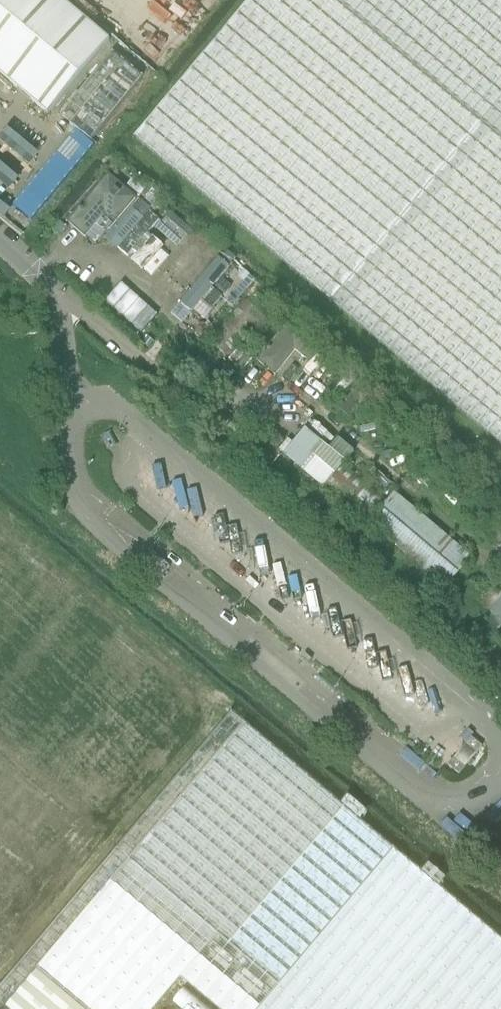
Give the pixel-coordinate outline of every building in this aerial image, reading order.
[(61,0),(0,0),(0,75),(48,116),(110,42),(61,0)] [(134,139),(500,446),(500,0),(251,0),(134,139)] [(91,141),(142,77),(113,54),(61,117),(91,141)] [(57,175),(80,154),(68,141),(45,162),(57,175)] [(110,177),(70,225),(85,238),(95,226),(101,230),(109,232),(136,199),(110,177)] [(131,211),(105,241),(115,249),(117,247),(128,257),(151,230),(149,229),(157,220),(149,212),(142,220),(131,211)] [(169,214),(157,227),(177,245),(189,232),(169,214)] [(189,244),(157,284),(166,291),(177,278),(186,285),(212,254),(204,247),(199,253),(189,244)] [(213,267),(181,305),(190,312),(200,300),(207,306),(212,301),(216,305),(222,298),(211,289),(223,275),(213,267)] [(127,306),(115,297),(106,307),(142,338),(151,327),(142,320),(146,315),(130,302),(127,306)] [(206,338),(226,357),(266,316),(246,297),(206,338)] [(268,348),(257,361),(259,362),(260,363),(276,376),(286,361),(287,360),(287,359),(288,359),(288,358),(289,358),(289,357),(290,357),(291,356),(294,353),(295,352),(296,352),(298,354),(299,354),(300,355),(304,358),(306,359),(320,341),(305,328),(304,328),(303,327),(302,326),(301,325),(300,325),(300,324),(299,324),(292,318),(286,325),(286,326),(285,326),(284,328),(283,329),(283,330),(282,331),(281,332),(280,333),(280,334),(279,335),(278,336),(277,337),(270,345),(268,348)] [(354,388),(338,388),(337,389),(336,390),(335,392),(333,393),(331,397),(331,399),(333,399),(333,400),(335,400),(338,397),(338,399),(340,397),(340,396),(341,395),(344,392),(345,392),(347,392),(347,391),(348,391),(349,391),(350,392),(350,393),(350,394),(349,394),(349,395),(349,396),(348,397),(347,398),(346,399),(344,402),(344,403),(342,404),(342,405),(340,407),(339,408),(339,410),(341,411),(342,413),(343,413),(346,416),(348,417),(349,417),(351,415),(352,414),(353,414),(353,413),(354,412),(355,411),(357,409),(357,408),(358,408),(358,407),(359,406),(360,405),(360,404),(361,404),(361,403),(363,401),(364,400),(365,399),(366,398),(366,397),(366,395),(366,394),(366,393),(362,389),(360,389),(358,388),(357,388),(356,389),(354,389),(353,388),(354,388)] [(303,430),(283,454),(303,470),(365,523),(385,499),(323,446),(303,430)] [(369,525),(446,590),(472,559),(396,494),(369,525)] [(389,849),(245,726),(0,520),(0,1008),(4,1008),(37,971),(82,1008),(154,1008),(180,977),(218,1008),(500,1008),(500,943),(389,849)] [(500,542),(500,523),(489,535),(499,544),(500,542)] [(500,609),(500,584),(498,588),(491,582),(474,605),(488,615),(487,616),(493,621),(500,609)] [(472,739),(466,746),(476,755),(483,748),(472,739)] [(448,765),(459,774),(465,766),(454,757),(450,763),(448,765)] [(495,846),(488,856),(500,867),(500,851),(495,846)] [(37,971),(4,1008),(82,1008),(37,971)]
